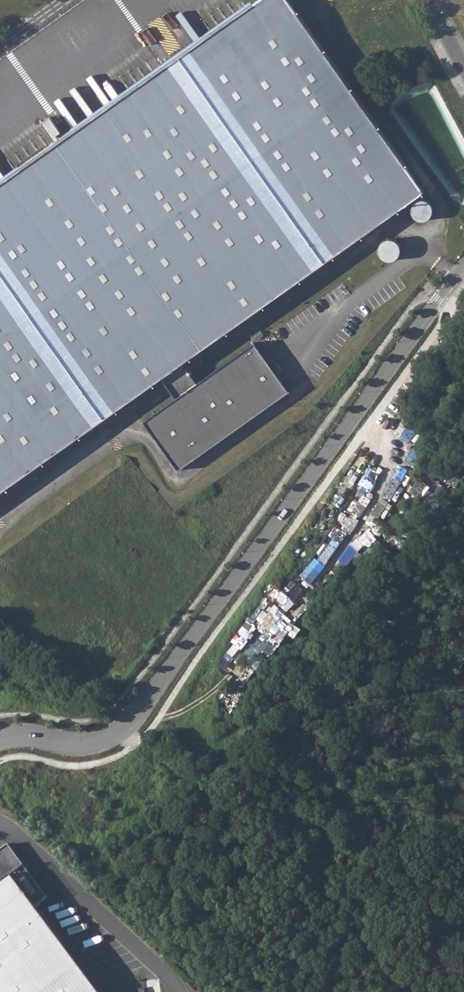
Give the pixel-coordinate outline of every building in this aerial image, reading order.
[(0,182),(0,492),(159,379),(173,400),(141,423),(176,472),(287,394),(252,344),(195,384),(181,364),(422,193),(285,0),(257,0),(0,182)] [(411,210),(410,213),(411,217),(413,220),(415,221),(418,223),(421,223),(424,223),(427,222),(429,220),(431,216),(432,212),(431,208),(429,205),(426,203),(423,202),(419,202),(416,203),(413,205),(412,207),(411,210)] [(379,250),(392,261),(403,248),(389,237),(379,250)] [(34,908),(47,898),(7,844),(0,850),(0,991),(97,991),(34,908)]
